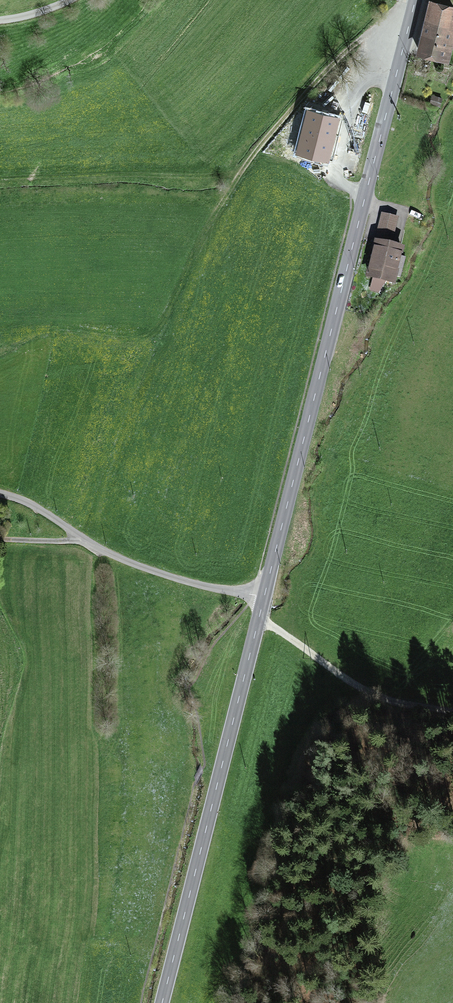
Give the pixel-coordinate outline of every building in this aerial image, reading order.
[(419,58),(447,65),(452,39),(452,22),(452,21),(452,15),(452,8),(441,5),(440,9),(431,7),(419,58)] [(309,110),(299,151),(327,158),(338,118),(309,110)] [(394,283),(402,249),(377,244),(369,277),(394,283)]
